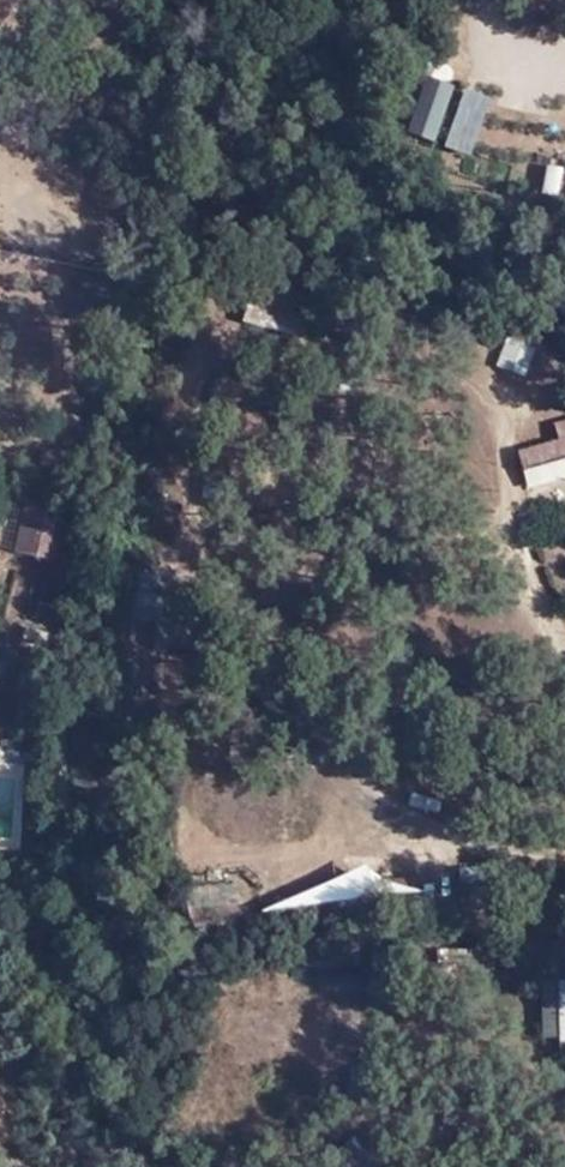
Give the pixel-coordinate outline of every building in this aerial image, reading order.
[(393,127),(429,141),(449,90),(414,76),(393,127)] [(540,164),(538,193),(555,195),(557,165),(540,164)] [(303,298),(246,287),(239,323),(296,334),(303,298)] [(536,349),(507,339),(502,356),(532,364),(536,349)] [(515,449),(522,467),(564,456),(564,437),(515,449)] [(56,447),(43,444),(41,457),(53,460),(56,447)] [(57,554),(71,499),(35,490),(21,544),(57,554)] [(194,649),(196,627),(160,625),(158,648),(194,649)] [(418,969),(435,968),(434,955),(417,955),(418,969)] [(553,963),(552,982),(564,982),(564,963),(553,963)] [(552,982),(545,983),(546,1003),(562,1003),(564,1035),(564,982),(552,982)] [(548,1036),(564,1035),(562,1003),(546,1003),(548,1036)]
